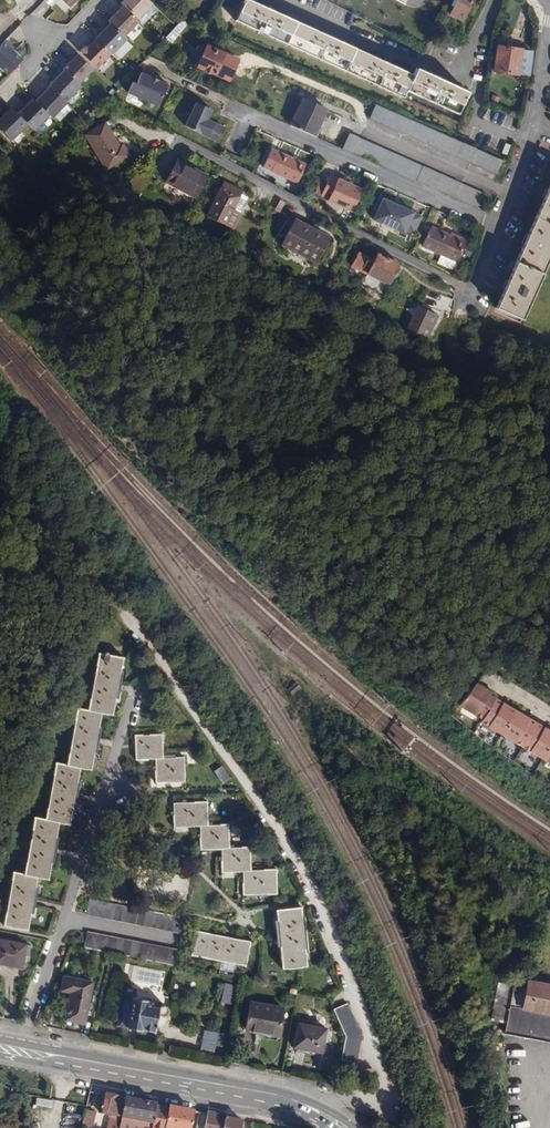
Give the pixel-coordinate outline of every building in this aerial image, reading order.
[(78,0),(60,0),(69,9),(78,0)] [(149,5),(144,0),(123,0),(118,5),(120,6),(135,20),(149,5)] [(248,0),(246,0),(236,20),(403,97),(406,90),(458,114),(468,92),(440,79),(416,68),(413,75),(376,57),(318,30),(278,12),(248,0)] [(450,14),(462,21),(472,0),(456,0),(450,14)] [(123,39),(137,23),(135,20),(120,6),(114,12),(115,13),(111,18),(107,22),(109,25),(123,39)] [(426,12),(422,25),(427,27),(432,14),(426,12)] [(169,44),(185,24),(179,19),(162,38),(169,44)] [(109,54),(110,55),(124,41),(123,39),(109,25),(103,30),(100,33),(94,39),(109,54)] [(77,52),(94,68),(109,54),(94,39),(85,48),(83,46),(77,52)] [(22,60),(4,43),(0,47),(0,68),(7,75),(22,60)] [(238,59),(207,45),(197,67),(229,81),(238,59)] [(523,49),(497,45),(493,71),(495,71),(493,81),(516,84),(517,74),(519,74),(523,49)] [(76,84),(91,69),(74,52),(68,58),(70,60),(66,64),(61,69),(62,70),(76,84)] [(64,102),(79,86),(76,84),(62,70),(48,85),(49,87),(64,102)] [(133,82),(129,93),(145,100),(144,102),(146,106),(151,108),(154,107),(155,104),(159,106),(169,84),(159,80),(150,77),(141,73),(137,84),(133,82)] [(48,115),(51,118),(65,103),(64,102),(49,87),(34,102),(48,115)] [(291,124),(315,136),(326,109),(302,98),(291,124)] [(33,130),(48,115),(34,102),(31,99),(17,114),(26,124),(33,130)] [(207,119),(212,109),(196,102),(186,126),(209,137),(208,137),(217,141),(223,127),(207,119)] [(502,160),(375,105),(369,118),(496,173),(502,160)] [(26,124),(17,114),(10,108),(0,118),(0,128),(12,139),(26,124)] [(107,169),(130,156),(123,144),(120,146),(105,123),(86,135),(107,169)] [(354,153),(481,208),(487,194),(361,138),(354,153)] [(306,164),(271,149),(263,166),(272,170),(271,171),(298,182),(306,164)] [(206,175),(178,160),(166,182),(195,197),(206,175)] [(352,211),(362,189),(330,175),(321,195),(329,199),(328,200),(352,211)] [(232,209),(241,192),(224,183),(207,215),(233,229),(241,213),(232,209)] [(547,193),(531,228),(507,283),(496,307),(523,318),(549,256),(549,186),(547,193)] [(413,211),(383,198),(373,219),(403,233),(405,229),(413,233),(420,216),(412,212),(413,211)] [(329,237),(295,219),(282,245),(315,263),(329,237)] [(465,241),(450,234),(431,226),(422,246),(456,261),(465,241)] [(367,274),(387,286),(398,264),(378,253),(374,261),(359,253),(352,267),(367,274)] [(437,313),(415,302),(404,327),(426,337),(437,313)] [(122,658),(99,654),(88,711),(77,709),(67,766),(56,764),(46,820),(34,818),(24,874),(13,872),(4,926),(27,930),(32,902),(36,877),(48,880),(53,851),(58,823),(69,825),(74,797),(79,768),(90,770),(96,741),(100,713),(112,715),(114,699),(122,658)] [(458,706),(482,720),(481,723),(549,763),(549,731),(495,699),(497,696),(476,684),(462,701),(458,706)] [(182,759),(162,759),(161,735),(135,736),(135,760),(154,760),(155,782),(183,781),(182,759)] [(215,765),(207,769),(214,783),(222,778),(215,765)] [(206,825),(205,802),(172,803),(173,828),(199,827),(200,849),(220,849),(221,872),(242,872),(242,895),(275,894),(274,870),(249,871),(248,848),(228,848),(226,825),(206,825)] [(180,933),(183,918),(88,900),(86,914),(180,933)] [(306,966),(299,907),(275,910),(278,933),(278,937),(282,968),(306,966)] [(547,908),(539,920),(549,926),(549,909),(547,908)] [(249,942),(195,932),(191,956),(245,966),(249,942)] [(86,933),(83,948),(106,952),(174,966),(177,951),(86,933)] [(31,946),(0,940),(0,964),(22,968),(24,956),(28,957),(31,946)] [(84,1024),(92,983),(63,977),(61,991),(70,993),(65,1020),(84,1024)] [(528,981),(527,985),(514,982),(513,985),(510,1007),(549,1014),(549,985),(528,981)] [(221,983),(218,1001),(229,1003),(231,984),(221,983)] [(510,1007),(513,985),(498,983),(491,1021),(506,1024),(510,1007)] [(123,997),(118,1027),(142,1031),(142,1030),(155,1032),(158,1014),(159,1016),(161,1017),(164,1017),(166,1016),(167,1015),(168,1013),(168,1010),(168,1008),(165,1006),(164,1006),(161,1006),(159,1008),(152,1007),(153,1002),(123,997)] [(277,1035),(282,1009),(250,1003),(246,1030),(277,1035)] [(361,1037),(347,1004),(333,1010),(344,1035),(344,1038),(341,1061),(356,1063),(361,1037)] [(510,1007),(506,1024),(504,1031),(549,1040),(549,1014),(510,1007)] [(321,1053),(325,1029),(298,1024),(294,1048),(321,1053)] [(213,1045),(220,1046),(223,1034),(215,1032),(213,1045)] [(105,1095),(102,1114),(111,1116),(111,1119),(109,1120),(107,1127),(116,1127),(122,1099),(105,1095)] [(51,1110),(52,1102),(35,1098),(33,1107),(51,1110)] [(156,1105),(126,1099),(123,1118),(152,1123),(156,1105)] [(152,1123),(151,1126),(159,1127),(192,1127),(195,1113),(156,1105),(152,1123)] [(65,1106),(64,1120),(78,1122),(79,1108),(65,1106)] [(85,1110),(81,1127),(92,1127),(95,1112),(85,1110)] [(200,1114),(197,1127),(203,1127),(204,1127),(207,1115),(200,1114)] [(204,1127),(223,1127),(225,1118),(207,1115),(204,1127)] [(225,1118),(223,1127),(241,1127),(243,1122),(225,1118)]
